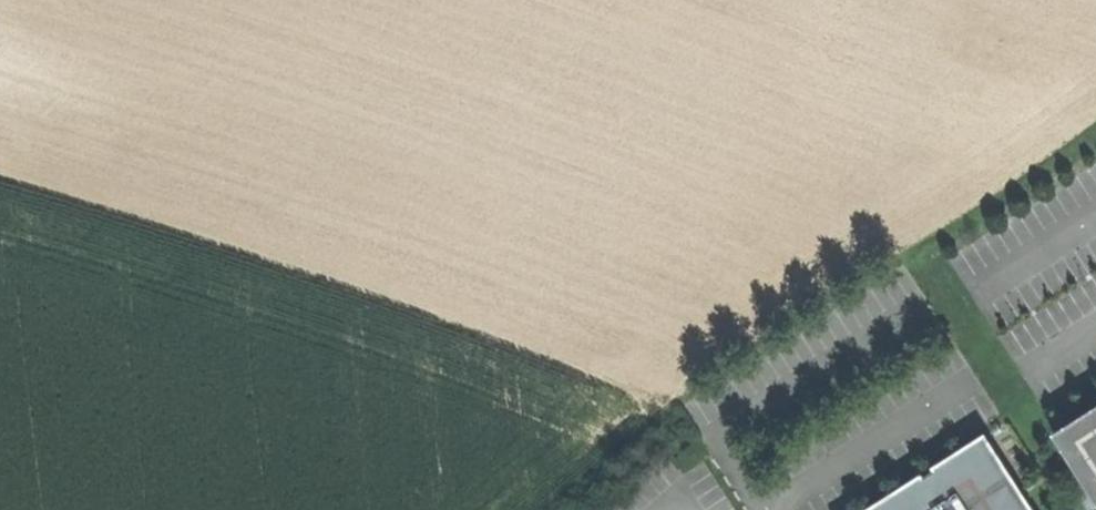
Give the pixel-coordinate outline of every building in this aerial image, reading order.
[(1095,487),(1095,421),(1066,440),(1095,487)] [(987,436),(934,470),(936,473),(926,479),(924,477),(872,509),(1034,509),(987,436)]
